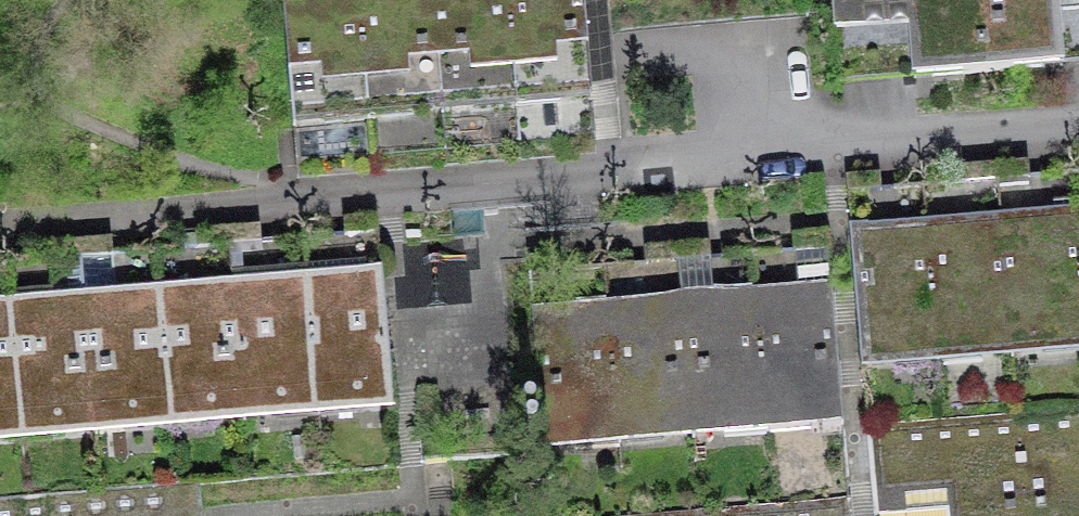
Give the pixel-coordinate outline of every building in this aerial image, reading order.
[(403,103),(467,98),(547,92),(591,89),(584,0),(284,0),(293,112),(333,109),(403,103)] [(833,13),(908,7),(914,77),(1063,65),(1058,0),(832,0),(833,13)] [(1078,334),(1078,210),(1042,213),(968,219),(889,225),(854,228),(864,351),(1078,334)] [(341,276),(270,282),(196,288),(120,294),(48,300),(0,304),(0,427),(394,395),(384,273),(341,276)] [(545,435),(844,411),(834,287),(790,291),(718,296),(648,302),(569,308),(535,311),(540,380),(545,435)] [(873,427),(879,497),(952,491),(954,515),(1078,515),(1078,410),(873,427)] [(198,483),(50,496),(0,500),(0,515),(201,515),(198,483)] [(850,504),(698,515),(851,515),(850,504)]
